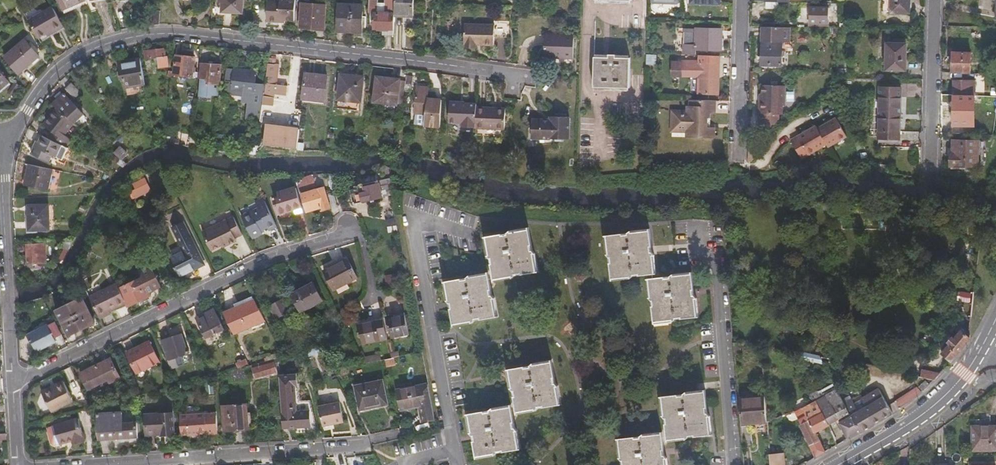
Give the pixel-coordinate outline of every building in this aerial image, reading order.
[(63,9),(86,0),(59,0),(63,9)] [(88,4),(86,0),(63,9),(65,14),(88,4)] [(244,0),(218,0),(218,1),(221,1),(221,12),(243,13),(244,0)] [(294,25),(295,0),(281,0),(281,3),(269,3),(267,25),(280,26),(280,24),(287,24),(294,25)] [(393,35),(394,16),(395,0),(385,0),(385,3),(385,14),(377,13),(377,3),(377,0),(369,0),(368,13),(373,13),(372,29),(383,29),(383,34),(393,35)] [(394,16),(413,17),(414,0),(395,0),(394,16)] [(894,0),(882,0),(882,12),(894,12),(894,0)] [(894,12),(894,14),(911,14),(912,0),(894,0),(894,12)] [(385,14),(385,3),(377,3),(377,13),(385,14)] [(829,23),(829,10),(828,10),(828,5),(800,4),(799,9),(810,10),(810,23),(829,23)] [(324,5),(301,5),(300,29),(323,31),(324,5)] [(363,6),(339,5),(338,33),(361,34),(363,6)] [(52,6),(28,21),(39,39),(46,34),(52,30),(54,33),(64,26),(52,6)] [(150,26),(159,26),(160,13),(151,12),(150,26)] [(494,24),(465,24),(464,44),(465,44),(465,47),(477,47),(477,44),(494,44),(494,35),(509,35),(509,19),(494,19),(494,24)] [(790,43),(791,28),(763,27),(762,64),(782,64),(783,42),(790,43)] [(722,50),(723,30),(683,29),(683,32),(684,32),(684,44),(682,44),(682,54),(696,55),(696,49),(722,50)] [(572,35),(546,34),(545,57),(571,57),(572,35)] [(25,41),(5,59),(19,76),(40,58),(25,41)] [(908,46),(889,45),(888,71),(907,72),(908,46)] [(166,51),(147,53),(147,62),(158,61),(159,71),(169,70),(168,60),(167,60),(166,51)] [(276,85),(278,65),(273,64),(274,54),(266,53),(260,103),(271,105),(273,94),(285,96),(287,86),(276,85)] [(971,54),(953,53),(953,72),(970,73),(971,54)] [(194,58),(176,55),(174,74),(192,77),(194,58)] [(610,58),(596,57),(595,88),(630,89),(631,58),(618,58),(618,56),(610,56),(610,58)] [(718,80),(718,57),(700,56),(699,96),(719,96),(720,80),(718,80)] [(126,86),(145,83),(141,57),(119,61),(122,78),(124,77),(126,86)] [(657,58),(647,58),(647,72),(652,72),(652,68),(657,68),(657,58)] [(207,83),(219,85),(220,74),(219,74),(220,66),(201,64),(199,78),(208,80),(207,83)] [(225,81),(227,81),(231,81),(231,88),(231,90),(253,93),(255,72),(226,68),(225,81)] [(326,76),(305,73),(303,99),(323,101),(326,76)] [(363,75),(340,73),(337,106),(356,108),(358,99),(360,100),(363,75)] [(9,85),(0,74),(0,93),(9,85)] [(395,105),(397,94),(399,80),(376,77),(373,102),(395,105)] [(397,94),(403,95),(405,81),(399,80),(397,94)] [(956,82),(955,96),(956,96),(976,98),(977,83),(956,82)] [(13,99),(20,89),(15,85),(7,95),(13,99)] [(73,85),(67,91),(76,100),(82,95),(73,85)] [(762,103),(759,103),(759,114),(761,115),(761,125),(773,125),(777,119),(778,115),(782,115),(782,106),(784,106),(785,86),(763,85),(762,95),(762,103)] [(901,88),(879,87),(878,140),(899,141),(901,88)] [(437,133),(441,133),(442,101),(428,101),(428,88),(416,88),(414,116),(422,118),(422,123),(426,123),(426,120),(432,121),(431,124),(437,125),(437,133)] [(58,109),(74,122),(79,126),(87,117),(67,97),(66,98),(62,95),(59,99),(62,101),(56,107),(58,109)] [(976,98),(956,96),(956,98),(946,98),(945,108),(955,108),(956,107),(963,107),(980,108),(981,98),(976,98)] [(462,125),(475,126),(476,105),(476,102),(460,101),(460,100),(450,100),(449,120),(462,121),(462,125)] [(476,105),(475,126),(503,127),(504,107),(476,105)] [(717,120),(717,107),(691,107),(691,112),(689,112),(689,118),(688,120),(680,120),(676,123),(676,132),(680,135),(688,136),(694,144),(716,144),(716,141),(716,134),(712,133),(712,120),(717,120)] [(63,145),(68,147),(72,140),(65,134),(74,122),(58,109),(45,126),(53,132),(55,133),(51,139),(63,145)] [(571,138),(571,116),(551,116),(551,119),(535,119),(534,138),(571,138)] [(688,120),(689,118),(674,118),(674,139),(686,140),(686,144),(694,144),(688,136),(680,135),(676,132),(676,123),(680,120),(688,120)] [(820,126),(796,139),(806,157),(830,145),(832,148),(847,140),(847,131),(840,118),(822,128),(820,126)] [(262,142),(296,147),(298,128),(265,124),(262,142)] [(63,145),(51,139),(48,138),(43,135),(40,142),(37,141),(31,154),(49,162),(52,155),(57,157),(63,145)] [(981,142),(952,141),(952,167),(980,168),(981,142)] [(62,159),(68,148),(63,145),(57,157),(62,159)] [(117,156),(120,159),(125,152),(120,147),(114,154),(117,156)] [(119,159),(112,154),(110,158),(116,163),(119,159)] [(48,190),(53,169),(28,164),(24,185),(48,190)] [(314,181),(312,176),(297,181),(299,186),(314,181)] [(391,196),(398,194),(393,176),(386,177),(391,196)] [(353,207),(391,196),(386,177),(377,180),(378,184),(349,192),(353,207)] [(131,189),(132,190),(133,195),(126,200),(130,205),(149,195),(142,183),(131,189)] [(301,188),(303,194),(319,190),(317,183),(301,188)] [(307,216),(300,191),(283,196),(285,203),(279,205),(284,223),(307,216)] [(306,204),(309,215),(322,212),(323,215),(332,213),(331,211),(337,209),(334,197),(328,199),(327,197),(322,198),(320,193),(311,195),(312,202),(306,204)] [(254,209),(239,215),(251,242),(261,238),(259,234),(265,232),(267,234),(275,231),(261,203),(253,207),(254,209)] [(48,205),(27,206),(29,231),(49,230),(48,205)] [(971,240),(980,241),(981,222),(972,221),(971,240)] [(227,248),(228,250),(236,246),(235,243),(242,240),(233,223),(202,238),(211,256),(222,250),(227,248)] [(182,226),(171,231),(180,251),(183,256),(168,263),(178,281),(202,269),(182,226)] [(530,228),(487,235),(494,273),(495,279),(538,271),(530,228)] [(652,272),(646,228),(602,235),(609,279),(652,272)] [(180,251),(171,231),(169,232),(179,252),(180,251)] [(43,245),(27,246),(29,264),(44,264),(43,245)] [(61,259),(65,261),(67,259),(70,252),(66,249),(63,255),(61,259)] [(325,272),(336,294),(360,281),(351,263),(336,270),(334,268),(325,272)] [(653,320),(696,313),(689,270),(653,276),(647,277),(653,320)] [(139,283),(118,293),(125,310),(148,299),(147,296),(158,291),(155,283),(156,279),(153,278),(150,273),(142,276),(140,279),(139,283)] [(447,281),(455,324),(498,316),(490,274),(447,281)] [(397,275),(385,276),(386,288),(398,287),(397,275)] [(314,286),(292,297),(301,315),(323,303),(314,286)] [(115,288),(87,300),(98,322),(110,317),(125,310),(118,293),(115,288)] [(263,316),(257,303),(255,304),(249,293),(230,302),(231,305),(221,310),(231,332),(263,316)] [(67,306),(79,331),(92,325),(81,300),(67,306)] [(270,307),(277,321),(291,314),(284,301),(270,307)] [(66,337),(79,331),(67,306),(54,311),(66,337)] [(198,319),(207,337),(224,329),(215,311),(198,319)] [(393,321),(398,340),(416,335),(411,317),(393,321)] [(52,338),(59,335),(53,321),(39,327),(38,325),(31,329),(32,331),(27,333),(35,351),(53,341),(52,338)] [(362,329),(367,348),(390,343),(385,323),(362,329)] [(953,361),(972,339),(961,331),(955,339),(953,337),(950,342),(952,343),(943,353),(953,361)] [(162,342),(171,369),(178,367),(176,358),(187,354),(181,336),(162,342)] [(126,354),(136,375),(159,364),(149,344),(126,354)] [(741,346),(733,345),(735,357),(743,357),(741,346)] [(312,359),(324,357),(320,350),(311,354),(312,359)] [(822,359),(799,356),(802,361),(826,367),(822,359)] [(379,357),(363,361),(365,366),(381,361),(379,357)] [(80,373),(88,390),(108,380),(110,384),(120,379),(111,360),(80,373)] [(234,364),(235,369),(248,365),(246,360),(234,364)] [(255,367),(257,376),(279,368),(276,360),(255,367)] [(520,411),(524,411),(564,404),(556,362),(532,365),(515,368),(512,369),(520,411)] [(853,365),(839,362),(837,370),(844,372),(843,375),(849,376),(853,365)] [(938,379),(944,372),(916,368),(915,376),(938,379)] [(282,377),(282,429),(312,427),(311,413),(296,413),(295,386),(298,385),(298,377),(282,377)] [(925,391),(932,384),(928,380),(921,386),(925,391)] [(60,381),(52,384),(53,386),(39,392),(48,411),(69,401),(60,381)] [(202,384),(203,394),(211,393),(209,383),(202,384)] [(904,405),(925,391),(921,386),(919,383),(899,394),(904,405)] [(354,390),(359,412),(388,405),(383,384),(354,390)] [(833,385),(818,393),(820,397),(835,389),(833,385)] [(416,407),(419,424),(433,421),(425,386),(401,390),(404,409),(416,407)] [(863,400),(848,407),(861,430),(893,411),(879,387),(867,393),(861,396),(863,400)] [(666,393),(672,437),(715,431),(712,410),(708,388),(666,393)] [(835,389),(820,397),(830,420),(845,413),(846,415),(842,418),(851,435),(861,430),(848,407),(843,399),(837,388),(835,389)] [(859,391),(843,399),(848,407),(863,400),(861,396),(859,391)] [(740,397),(744,422),(770,418),(770,414),(767,393),(740,397)] [(809,396),(811,401),(820,397),(818,393),(809,396)] [(802,421),(816,455),(827,449),(818,427),(830,420),(820,397),(811,401),(797,406),(803,420),(802,421)] [(223,402),(223,428),(247,428),(246,402),(223,402)] [(319,407),(323,426),(344,423),(340,404),(319,407)] [(515,407),(472,414),(480,457),(523,450),(515,407)] [(95,412),(97,438),(135,436),(134,421),(119,421),(118,411),(95,412)] [(169,414),(141,415),(142,435),(159,434),(158,436),(170,435),(169,414)] [(215,436),(214,418),(177,419),(178,438),(215,436)] [(78,419),(54,425),(59,444),(72,440),(73,445),(85,441),(78,419)] [(59,444),(54,425),(49,428),(47,431),(51,444),(54,445),(59,444)] [(975,452),(995,453),(995,429),(975,429),(975,452)] [(669,443),(668,437),(667,432),(625,439),(628,464),(673,464),(671,455),(669,443)] [(776,464),(791,464),(789,448),(774,450),(776,464)]
